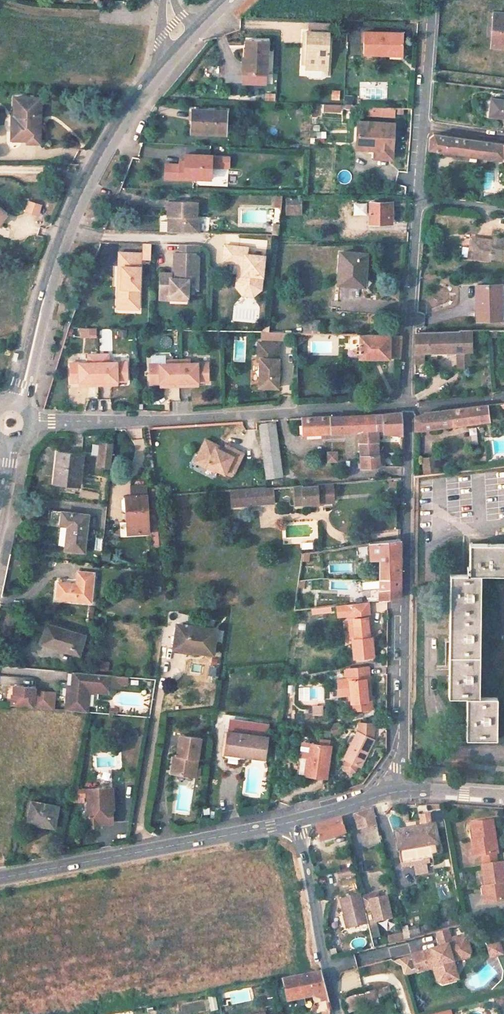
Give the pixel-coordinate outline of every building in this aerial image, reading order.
[(495,10),(493,21),(492,33),(491,44),(503,45),(503,11),(495,10)] [(328,31),(306,30),(305,64),(326,65),(328,31)] [(402,51),(403,34),(364,32),(363,54),(388,55),(389,51),(402,51)] [(266,42),(244,41),(244,58),(247,58),(246,74),(265,74),(266,42)] [(326,65),(305,64),(304,72),(306,74),(324,75),(326,73),(326,65)] [(331,90),(330,100),(338,100),(339,90),(331,90)] [(43,143),(43,99),(17,98),(16,119),(20,120),(20,143),(43,143)] [(491,98),(490,115),(503,116),(503,100),(491,98)] [(321,104),(321,112),(340,112),(340,104),(321,104)] [(397,122),(410,123),(411,107),(398,107),(397,122)] [(410,123),(417,123),(419,108),(411,107),(410,123)] [(383,116),(394,116),(394,108),(383,108),(383,116)] [(224,111),(190,109),(188,130),(222,132),(224,111)] [(395,122),(359,121),(358,141),(376,142),(376,149),(375,158),(394,158),(395,122)] [(428,138),(427,150),(503,161),(503,144),(433,134),(428,138)] [(210,154),(184,153),(184,160),(178,160),(178,163),(164,162),(164,177),(177,178),(177,173),(182,173),(182,171),(188,171),(188,177),(208,178),(210,154)] [(273,206),(280,205),(280,194),(272,195),(273,206)] [(298,210),(298,201),(285,200),(285,210),(298,210)] [(41,205),(30,201),(26,211),(38,215),(41,205)] [(172,215),(172,219),(162,219),(161,229),(200,232),(201,217),(197,217),(198,203),(170,201),(169,215),(172,215)] [(353,203),(353,214),(364,214),(364,203),(353,203)] [(393,204),(374,204),(374,226),(393,226),(393,204)] [(503,259),(503,238),(493,237),(493,240),(475,238),(472,258),(489,260),(490,257),(503,259)] [(179,243),(178,252),(193,252),(197,256),(197,244),(179,243)] [(246,245),(223,244),(222,260),(238,261),(242,262),(241,273),(239,273),(238,285),(243,290),(251,291),(257,286),(258,274),(261,274),(263,253),(246,252),(246,245)] [(118,264),(121,264),(120,299),(123,302),(136,302),(139,299),(139,250),(118,250),(118,264)] [(178,252),(173,252),(173,272),(159,272),(159,298),(170,298),(170,295),(187,295),(187,288),(197,288),(197,256),(193,252),(178,252)] [(323,262),(323,253),(309,253),(309,261),(323,262)] [(364,286),(365,254),(339,254),(339,286),(364,286)] [(242,262),(238,261),(236,285),(242,293),(252,294),(260,287),(261,274),(258,274),(257,286),(251,291),(243,290),(238,285),(239,273),(241,273),(242,262)] [(121,264),(118,264),(117,305),(138,305),(139,299),(136,302),(123,302),(120,299),(121,264)] [(499,284),(475,284),(475,319),(499,319),(499,284)] [(96,329),(82,328),(82,337),(96,337),(96,329)] [(459,331),(415,333),(414,359),(423,359),(423,351),(471,350),(471,330),(459,330),(459,331)] [(401,336),(359,335),(357,357),(399,358),(401,336)] [(275,345),(255,345),(255,361),(257,362),(257,390),(276,390),(276,361),(275,361),(275,345)] [(88,363),(69,363),(68,382),(78,382),(86,382),(86,386),(96,386),(107,386),(107,383),(115,383),(126,383),(126,364),(108,364),(108,356),(97,356),(88,356),(88,363)] [(169,365),(150,365),(149,384),(159,384),(167,384),(167,387),(178,387),(188,388),(188,384),(197,384),(207,384),(207,365),(188,365),(189,357),(178,357),(169,357),(169,365)] [(414,430),(489,420),(487,405),(425,412),(414,416),(414,430)] [(375,429),(401,430),(400,413),(374,414),(375,429)] [(346,432),(359,429),(375,429),(374,414),(313,417),(300,418),(301,433),(310,433),(346,432)] [(274,422),(259,423),(265,479),(280,477),(274,422)] [(375,429),(359,429),(357,437),(358,444),(376,441),(375,429)] [(219,445),(205,438),(196,455),(208,461),(206,464),(215,468),(223,473),(226,469),(233,473),(242,454),(225,445),(222,452),(217,449),(219,445)] [(358,444),(359,467),(378,465),(376,441),(358,444)] [(113,446),(100,444),(97,467),(111,468),(113,446)] [(77,452),(54,450),(50,482),(74,484),(77,452)] [(208,461),(196,455),(194,460),(214,471),(215,468),(206,464),(208,461)] [(425,474),(441,473),(439,457),(423,459),(425,474)] [(293,486),(296,510),(323,507),(322,502),(333,501),(331,483),(315,484),(315,485),(300,486),(293,486)] [(272,488),(234,490),(235,506),(273,503),(272,488)] [(146,495),(126,498),(128,526),(140,525),(141,535),(150,534),(146,495)] [(87,516),(62,513),(60,529),(65,530),(63,550),(83,552),(87,516)] [(128,526),(129,537),(141,535),(140,525),(128,526)] [(399,539),(368,542),(368,557),(378,558),(378,579),(399,578),(399,539)] [(470,543),(470,565),(467,565),(467,574),(450,573),(449,694),(466,695),(466,736),(496,737),(496,696),(479,695),(481,572),(503,573),(503,543),(470,543)] [(99,575),(81,574),(80,585),(63,583),(60,599),(96,602),(99,575)] [(399,578),(378,579),(378,587),(371,587),(371,596),(378,596),(378,601),(399,598),(399,578)] [(369,613),(368,602),(352,603),(354,615),(369,613)] [(352,603),(344,604),(347,640),(353,640),(356,639),(354,619),(354,615),(352,603)] [(374,655),(369,617),(354,619),(356,639),(353,640),(355,657),(374,655)] [(211,653),(215,629),(176,623),(173,647),(211,653)] [(82,635),(45,624),(39,643),(76,654),(82,635)] [(106,672),(109,663),(99,660),(97,669),(106,672)] [(368,666),(347,668),(351,710),(373,707),(368,666)] [(128,675),(75,672),(74,688),(72,688),(70,704),(91,706),(92,688),(92,685),(96,685),(96,688),(109,689),(109,684),(120,685),(121,682),(128,683),(128,675)] [(34,688),(13,686),(12,705),(33,706),(34,692),(34,688)] [(54,693),(34,692),(33,706),(53,707),(54,693)] [(311,716),(322,715),(321,704),(310,704),(311,716)] [(353,730),(370,737),(370,722),(353,722),(353,730)] [(266,737),(227,730),(224,752),(263,758),(266,737)] [(370,737),(353,730),(341,759),(343,759),(342,764),(342,770),(349,773),(354,769),(356,764),(358,766),(370,737)] [(196,777),(202,739),(181,735),(178,755),(175,774),(196,777)] [(319,741),(298,738),(291,737),(289,752),(296,753),(294,770),(315,773),(319,741)] [(86,802),(86,825),(97,825),(97,822),(100,822),(110,822),(110,813),(111,808),(112,808),(113,788),(87,789),(88,803),(86,802)] [(54,827),(60,795),(35,791),(28,822),(54,827)] [(437,802),(415,806),(418,823),(433,820),(440,819),(437,802)] [(371,808),(352,814),(356,829),(375,825),(371,808)] [(316,827),(320,841),(343,833),(339,818),(316,827)] [(418,823),(394,828),(400,859),(431,853),(428,840),(437,839),(433,820),(418,823)] [(489,821),(476,824),(479,841),(475,842),(478,857),(496,854),(489,821)] [(498,864),(496,854),(478,857),(481,868),(498,864)] [(503,901),(503,874),(502,864),(498,864),(481,868),(485,890),(490,889),(493,904),(503,901)] [(352,868),(336,872),(339,880),(354,876),(352,868)] [(440,885),(442,898),(448,897),(445,884),(440,885)] [(485,905),(493,904),(490,889),(485,890),(482,891),(485,905)] [(369,896),(372,910),(375,922),(391,918),(386,898),(379,899),(377,894),(369,896)] [(360,897),(360,895),(340,900),(347,930),(367,924),(364,912),(360,897)] [(364,912),(372,910),(369,896),(360,897),(364,912)] [(401,926),(402,937),(418,936),(418,925),(401,926)] [(445,968),(447,965),(448,964),(453,963),(452,962),(465,959),(467,956),(464,942),(455,944),(455,942),(450,943),(448,933),(435,935),(438,950),(435,951),(430,952),(428,954),(410,958),(414,974),(430,971),(433,983),(438,987),(449,984),(445,968)] [(491,962),(503,960),(501,949),(489,952),(491,962)] [(320,972),(308,974),(284,978),(288,1002),(315,996),(327,994),(320,972)] [(388,985),(342,998),(346,1012),(392,999),(388,985)] [(206,997),(209,1012),(217,1010),(214,996),(206,997)]
